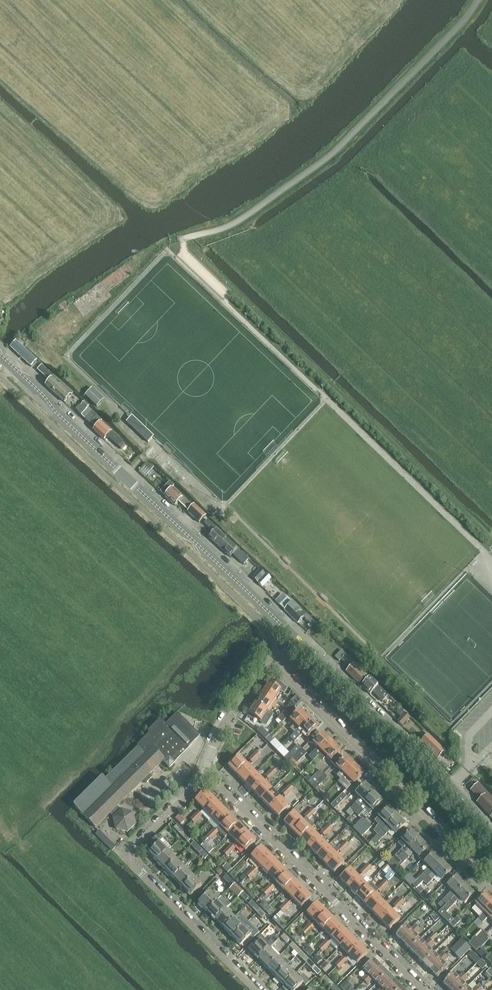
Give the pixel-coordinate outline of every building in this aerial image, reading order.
[(16,341),(10,347),(31,367),(32,366),(37,360),(16,341)] [(45,385),(55,394),(63,384),(54,376),(42,365),(38,370),(50,381),(45,385)] [(63,384),(55,394),(57,396),(64,402),(73,393),(63,384)] [(85,396),(97,407),(103,399),(92,388),(85,396)] [(81,405),(85,410),(89,407),(84,402),(81,405)] [(90,424),(91,423),(97,417),(88,408),(81,416),(90,424)] [(97,417),(91,423),(96,427),(93,430),(104,439),(107,436),(121,449),(125,444),(113,433),(114,432),(102,421),(97,416),(97,417)] [(133,416),(127,422),(148,443),(154,437),(133,416)] [(140,472),(147,476),(153,466),(146,461),(140,472)] [(154,467),(150,472),(156,476),(160,472),(154,467)] [(194,505),(192,507),(172,488),(164,496),(175,506),(179,502),(188,511),(199,523),(206,516),(194,505)] [(208,537),(219,547),(226,539),(221,534),(222,533),(217,528),(216,529),(206,519),(203,522),(213,531),(208,537)] [(249,560),(246,557),(226,539),(219,547),(230,557),(233,555),(244,565),(249,560)] [(249,561),(244,566),(254,575),(259,569),(249,561)] [(253,577),(258,582),(265,574),(260,569),(253,577)] [(258,583),(262,587),(271,579),(267,574),(258,583)] [(280,605),(284,610),(298,623),(303,617),(312,626),(316,623),(300,607),(299,609),(287,597),(280,605)] [(339,661),(341,659),(346,654),(341,650),(335,657),(339,661)] [(346,654),(341,659),(350,668),(346,671),(359,684),(367,675),(354,663),(346,654)] [(361,686),(370,694),(372,692),(382,702),(388,696),(380,688),(378,686),(370,677),(361,686)] [(274,686),(269,683),(262,693),(274,701),(281,691),(284,693),(287,688),(279,680),(274,686)] [(256,702),(256,704),(267,711),(269,712),(272,707),(274,708),(277,703),(274,701),(262,693),(260,698),(258,696),(255,701),(256,702)] [(284,710),(288,714),(296,706),(292,702),(284,710)] [(267,711),(256,704),(249,714),(248,716),(254,719),(255,718),(261,721),(267,711)] [(396,713),(401,717),(397,721),(402,726),(409,718),(400,709),(396,713)] [(290,729),(295,733),(299,729),(309,719),(300,710),(290,720),(295,725),(290,729)] [(169,768),(177,760),(175,758),(187,746),(189,747),(200,737),(189,725),(189,724),(188,725),(177,713),(166,724),(160,719),(148,732),(149,733),(137,746),(138,747),(105,780),(102,777),(74,805),(96,828),(111,812),(115,816),(114,818),(116,829),(127,832),(135,824),(132,813),(122,810),(120,812),(116,808),(144,779),(147,782),(152,777),(149,775),(162,761),(169,768)] [(299,729),(295,733),(290,738),(294,742),(303,733),(308,738),(318,728),(309,719),(299,729)] [(266,739),(269,735),(261,727),(257,731),(266,739)] [(322,752),(332,742),(323,734),(313,743),(318,748),(309,757),(313,761),(319,755),(322,752)] [(428,735),(420,743),(437,760),(438,759),(437,759),(444,752),(445,752),(428,735)] [(270,743),(284,757),(290,751),(275,738),(270,743)] [(341,751),(332,742),(322,752),(319,755),(323,760),(326,756),(331,761),(341,751)] [(285,759),(288,762),(302,749),(298,744),(287,755),(288,755),(285,759)] [(302,749),(288,762),(292,766),(295,763),(296,764),(307,753),(302,749)] [(256,751),(252,755),(257,759),(261,755),(256,751)] [(257,759),(252,755),(248,759),(252,763),(257,759)] [(228,766),(237,775),(247,765),(238,756),(228,766)] [(337,776),(341,779),(345,775),(355,766),(346,757),(336,767),(341,771),(337,776)] [(237,775),(245,783),(255,773),(247,765),(237,775)] [(345,775),(341,779),(338,782),(346,790),(353,784),(354,784),(364,774),(355,766),(345,775)] [(273,768),(269,772),(273,776),(277,772),(273,768)] [(308,782),(311,786),(324,774),(320,770),(311,778),(308,782)] [(273,776),(269,772),(265,776),(269,780),(273,776)] [(245,783),(253,792),(263,782),(255,773),(245,783)] [(324,774),(311,786),(315,790),(319,786),(327,777),(324,774)] [(253,792),(262,800),(272,790),(263,782),(253,792)] [(479,800),(477,802),(490,817),(491,816),(491,798),(478,783),(471,790),(479,800)] [(290,784),(285,788),(290,793),(294,789),(290,784)] [(351,816),(354,812),(374,793),(365,784),(355,794),(360,798),(347,812),(351,816)] [(290,793),(285,788),(281,793),(286,797),(290,793)] [(262,800),(270,808),(280,799),(272,790),(262,800)] [(195,801),(204,809),(213,799),(205,791),(195,801)] [(331,805),(334,809),(347,797),(343,793),(331,805)] [(374,793),(354,812),(358,816),(365,810),(369,814),(382,802),(374,793)] [(204,809),(212,818),(222,808),(213,799),(204,809)] [(280,799),(270,808),(278,817),(288,807),(280,799)] [(312,807),(308,811),(312,816),(316,812),(312,807)] [(374,831),(377,835),(397,816),(392,812),(393,810),(390,807),(388,808),(388,807),(374,821),(379,826),(374,831)] [(212,818),(220,826),(230,816),(222,808),(212,818)] [(198,811),(194,815),(199,819),(203,815),(198,811)] [(312,816),(308,811),(304,815),(308,820),(312,816)] [(284,823),(292,831),(302,821),(294,813),(284,823)] [(199,819),(194,815),(190,819),(194,823),(199,819)] [(220,826),(229,834),(239,825),(230,816),(220,826)] [(397,816),(377,835),(371,841),(375,845),(391,829),(396,834),(405,825),(405,824),(405,822),(403,819),(401,820),(397,816)] [(353,828),(357,832),(367,822),(363,818),(353,828)] [(292,831),(301,839),(311,829),(302,821),(292,831)] [(367,822),(357,832),(362,837),(372,827),(367,822)] [(329,824),(325,828),(329,832),(333,828),(329,824)] [(174,828),(179,834),(183,830),(177,825),(174,828)] [(229,834),(237,843),(247,833),(239,825),(229,834)] [(215,828),(211,832),(215,836),(219,832),(215,828)] [(329,832),(325,828),(321,832),(325,836),(329,832)] [(301,839),(309,848),(319,838),(311,829),(301,839)] [(96,834),(112,851),(116,847),(99,830),(96,834)] [(392,859),(396,863),(400,867),(404,862),(400,858),(419,839),(411,830),(398,843),(403,848),(392,859)] [(215,836),(211,832),(207,836),(211,840),(215,836)] [(182,837),(188,842),(191,839),(186,833),(182,837)] [(247,833),(237,843),(245,851),(255,842),(247,833)] [(149,853),(157,861),(167,851),(171,847),(159,835),(150,843),(154,847),(149,853)] [(309,848),(317,856),(327,846),(319,838),(309,848)] [(428,848),(419,839),(400,858),(404,862),(414,852),(419,857),(428,848)] [(345,841),(341,845),(345,849),(349,845),(345,841)] [(191,845),(196,851),(200,847),(194,842),(191,845)] [(231,844),(227,848),(231,852),(235,848),(231,844)] [(345,849),(341,845),(337,849),(341,853),(345,849)] [(317,856),(326,865),(336,855),(327,846),(317,856)] [(251,857),(259,865),(269,855),(261,847),(251,857)] [(231,852),(227,848),(223,852),(227,856),(231,852)] [(199,854),(205,859),(208,856),(203,850),(199,854)] [(157,861),(166,870),(176,860),(167,851),(157,861)] [(423,881),(442,862),(434,854),(424,863),(429,868),(412,885),(416,889),(423,881)] [(259,865),(268,874),(278,864),(269,855),(259,865)] [(336,855),(326,865),(334,873),(344,863),(336,855)] [(207,862),(213,868),(216,865),(211,859),(207,862)] [(388,863),(391,867),(396,863),(392,859),(388,863)] [(166,870),(174,879),(184,868),(188,864),(184,860),(180,864),(176,860),(166,870)] [(227,862),(222,867),(228,872),(232,868),(227,862)] [(451,871),(442,862),(423,881),(427,885),(437,876),(441,880),(451,871)] [(396,863),(391,867),(395,871),(400,867),(396,863)] [(268,874),(276,882),(286,872),(278,864),(268,874)] [(368,864),(364,868),(368,872),(372,868),(368,864)] [(254,867),(250,871),(254,875),(258,871),(254,867)] [(174,879),(183,887),(193,877),(184,868),(174,879)] [(368,872),(364,868),(360,872),(364,876),(368,872)] [(340,879),(348,887),(358,877),(350,869),(340,879)] [(392,870),(385,878),(388,881),(395,874),(392,870)] [(254,875),(250,871),(246,875),(250,879),(254,875)] [(276,882),(285,891),(294,881),(286,872),(276,882)] [(223,878),(229,884),(232,881),(227,875),(223,878)] [(193,877),(183,887),(191,896),(202,885),(193,877)] [(348,887),(356,896),(366,886),(358,877),(348,887)] [(438,905),(442,908),(465,885),(457,877),(447,886),(452,891),(442,900),(442,901),(438,905)] [(385,880),(381,884),(385,888),(389,884),(385,880)] [(285,891),(293,899),(303,889),(294,881),(285,891)] [(366,886),(356,896),(365,904),(375,894),(378,891),(370,883),(366,886)] [(232,887),(237,893),(240,889),(235,884),(232,887)] [(271,884),(266,888),(271,892),(275,888),(271,884)] [(385,888),(381,884),(376,888),(381,893),(385,888)] [(438,913),(449,924),(454,920),(446,912),(455,904),(455,903),(459,899),(464,904),(474,894),(465,885),(442,908),(442,909),(438,913)] [(271,892),(266,888),(262,892),(266,896),(271,892)] [(303,889),(293,899),(301,907),(311,898),(303,889)] [(240,896),(245,901),(249,898),(243,892),(240,896)] [(198,903),(207,911),(217,901),(219,898),(217,895),(214,898),(209,893),(198,903)] [(365,904),(373,913),(383,903),(375,894),(365,904)] [(484,913),(491,905),(491,901),(485,894),(475,904),(484,913)] [(401,897),(397,901),(401,905),(405,901),(401,897)] [(215,920),(226,910),(229,906),(221,898),(217,901),(207,911),(215,920)] [(287,900),(283,904),(287,908),(292,904),(287,900)] [(248,904),(254,910),(257,906),(252,901),(248,904)] [(401,905),(397,901),(393,905),(397,909),(401,905)] [(307,913),(315,922),(325,912),(317,903),(307,913)] [(373,913),(381,921),(391,911),(383,903),(373,913)] [(287,908),(283,904),(279,908),(283,913),(287,908)] [(484,913),(479,918),(483,923),(488,917),(491,921),(491,905),(484,913)] [(428,906),(424,910),(430,916),(434,912),(428,906)] [(257,913),(262,918),(266,915),(260,909),(257,913)] [(215,920),(224,929),(234,918),(226,910),(215,920)] [(391,911),(381,921),(390,930),(400,920),(391,911)] [(269,924),(255,912),(248,920),(261,932),(269,924)] [(315,922),(324,930),(334,920),(325,912),(315,922)] [(430,916),(435,922),(440,918),(434,912),(430,916)] [(284,928),(287,925),(277,916),(274,919),(284,928)] [(454,920),(449,924),(455,930),(459,926),(457,924),(461,920),(457,916),(454,920)] [(224,929),(232,937),(243,927),(234,918),(224,929)] [(402,942),(409,949),(419,939),(415,935),(420,930),(421,931),(431,922),(427,918),(418,927),(402,942)] [(324,930),(332,938),(342,928),(334,920),(324,930)] [(310,923),(306,927),(310,931),(314,927),(310,923)] [(395,935),(402,942),(418,927),(415,925),(410,930),(405,925),(395,935)] [(243,927),(232,937),(241,946),(251,936),(243,927)] [(310,931),(306,927),(301,931),(306,936),(310,931)] [(332,938),(340,947),(350,937),(342,928),(332,938)] [(469,943),(472,947),(486,934),(482,929),(471,939),(472,940),(469,943)] [(416,956),(437,936),(440,933),(437,930),(424,944),(419,939),(409,949),(416,956)] [(281,937),(286,943),(290,940),(284,934),(281,937)] [(486,934),(472,947),(476,951),(480,947),(480,948),(491,938),(486,934)] [(259,959),(269,949),(278,941),(274,937),(268,943),(261,935),(253,942),(256,945),(250,951),(259,959)] [(416,956),(423,963),(433,953),(429,949),(440,939),(437,936),(416,956)] [(340,947),(349,955),(359,945),(350,937),(340,947)] [(326,940),(322,944),(327,948),(331,944),(326,940)] [(289,946),(295,952),(298,948),(293,943),(289,946)] [(327,948),(322,944),(318,948),(322,952),(327,948)] [(359,945),(349,955),(357,964),(367,954),(359,945)] [(309,946),(304,951),(309,957),(314,952),(309,946)] [(259,959),(267,968),(278,958),(277,958),(279,956),(272,948),(270,950),(269,949),(259,959)] [(430,970),(445,955),(450,950),(447,948),(437,958),(433,953),(423,963),(430,970)] [(472,950),(467,954),(472,959),(476,955),(477,954),(472,950)] [(298,955),(303,960),(306,957),(301,951),(298,955)] [(445,955),(430,970),(437,977),(447,967),(443,963),(448,958),(445,955)] [(472,959),(468,963),(472,967),(481,959),(476,955),(472,959)] [(343,956),(339,960),(343,965),(347,960),(343,956)] [(267,968),(276,976),(286,966),(288,964),(284,960),(282,962),(278,958),(267,968)] [(362,979),(365,981),(380,966),(373,959),(363,969),(367,974),(362,979)] [(482,959),(477,964),(482,970),(487,965),(482,959)] [(306,963),(311,969),(315,966),(309,960),(306,963)] [(343,965),(339,960),(335,965),(339,969),(343,965)] [(276,976),(284,985),(295,975),(286,966),(276,976)] [(373,979),(377,983),(387,973),(380,966),(365,981),(367,984),(373,979)] [(316,967),(313,970),(318,975),(321,972),(316,967)] [(450,989),(465,975),(462,972),(457,977),(453,973),(443,983),(450,989)] [(394,980),(387,973),(377,983),(381,988),(378,989),(384,989),(394,980)] [(481,983),(485,978),(479,974),(475,979),(481,983)] [(284,985),(283,986),(283,988),(285,989),(296,989),(303,984),(305,985),(308,982),(303,977),(299,980),(295,975),(284,985)] [(467,987),(463,983),(468,978),(465,975),(450,989),(464,989),(467,987)] [(322,979),(327,985),(331,982),(325,976),(322,979)] [(340,986),(343,989),(349,989),(352,987),(346,980),(340,986)] [(401,987),(394,980),(384,989),(398,989),(401,987)] [(490,984),(487,981),(479,989),(478,989),(484,989),(490,984)]
